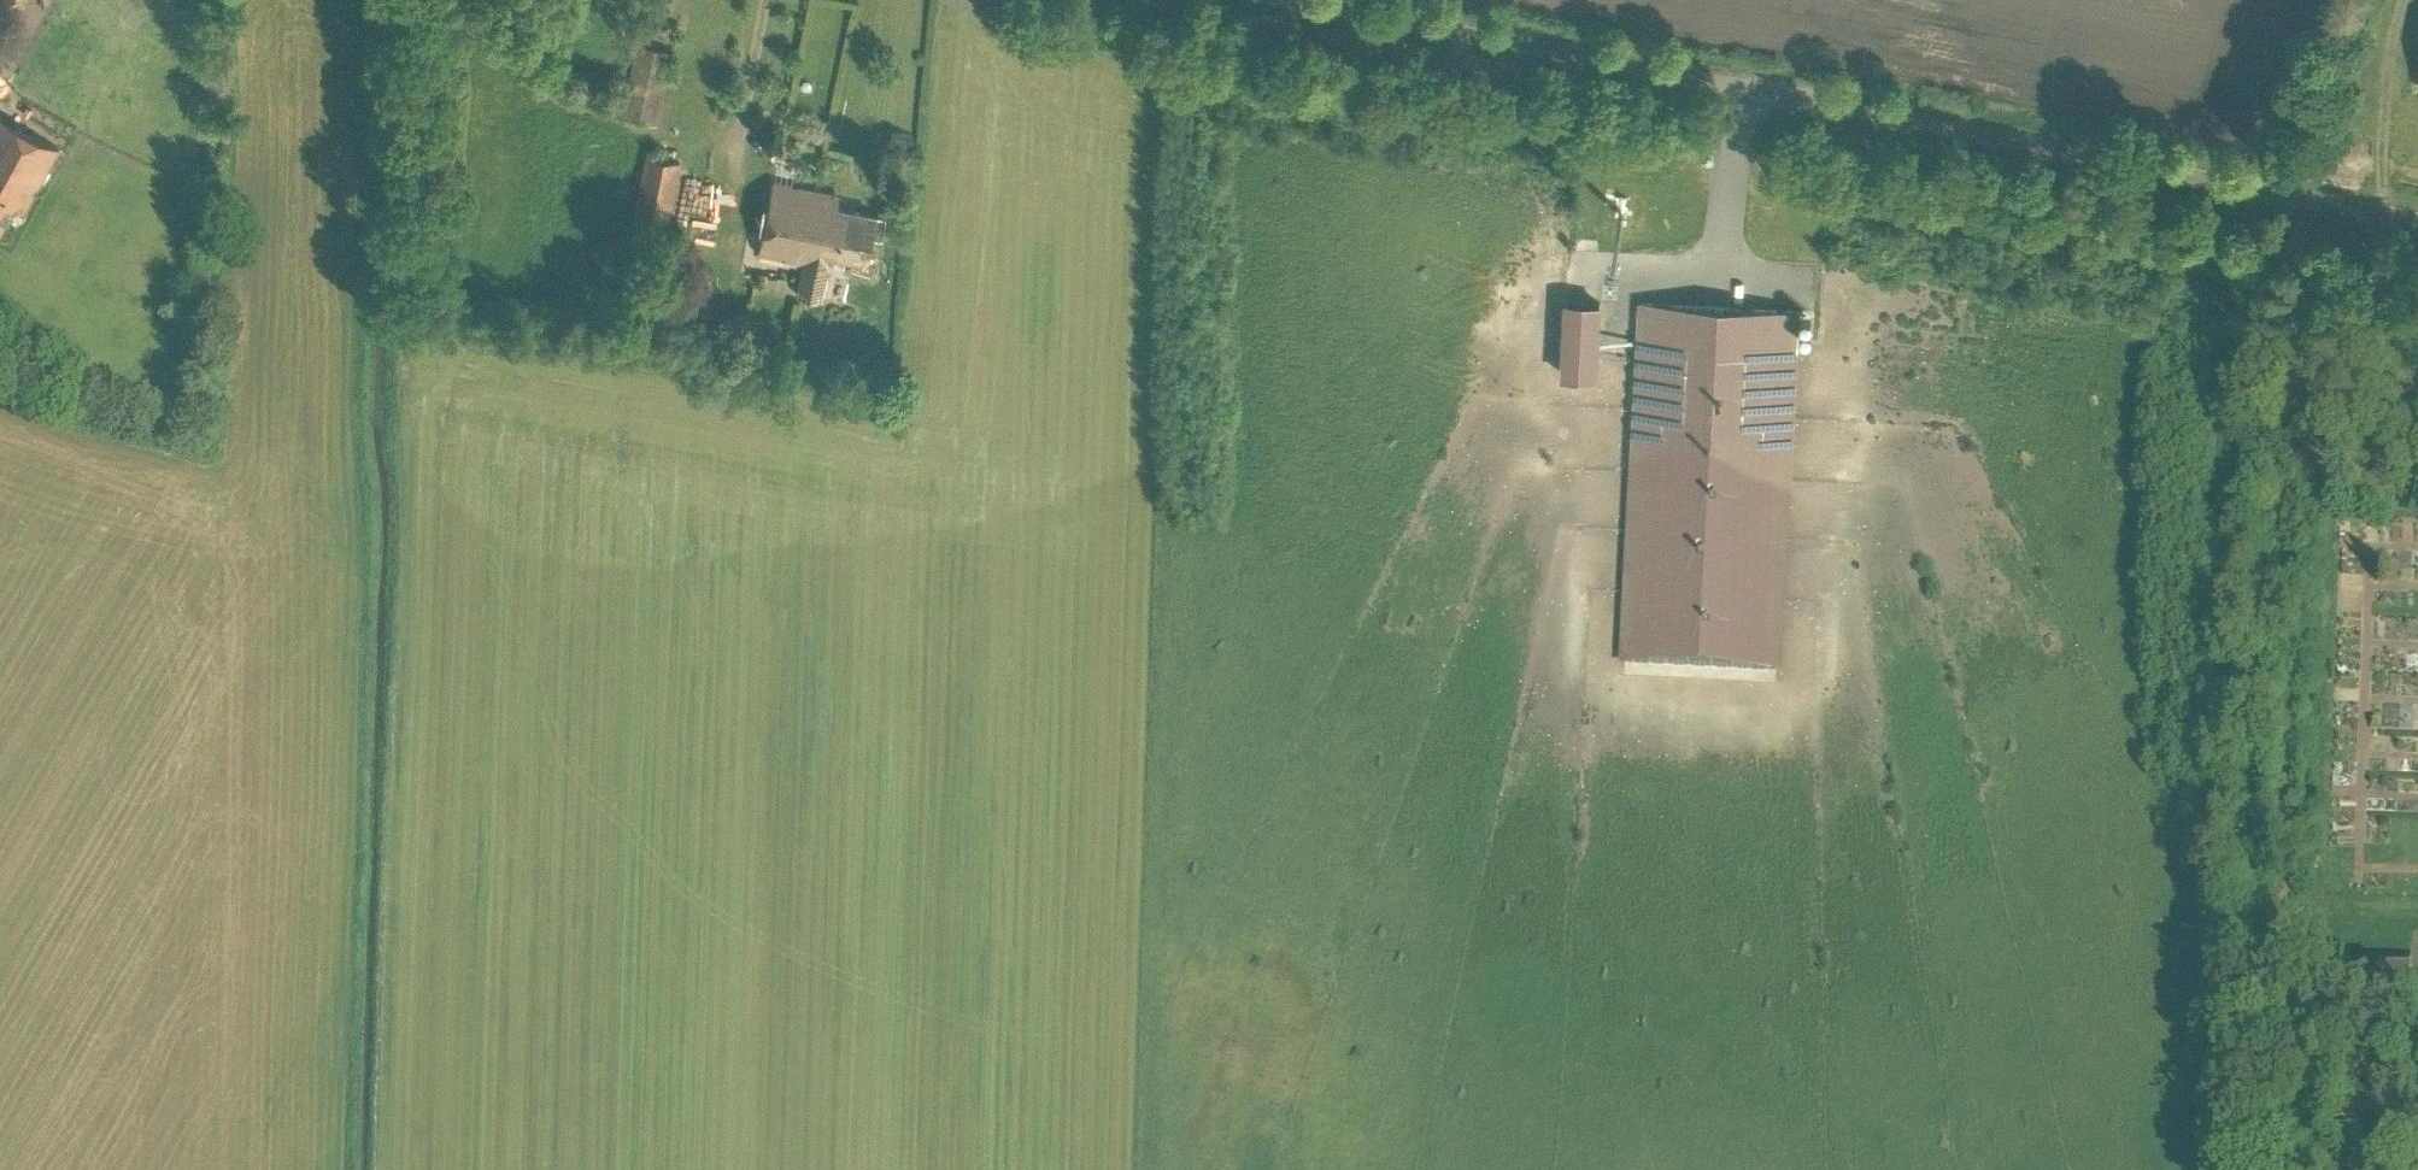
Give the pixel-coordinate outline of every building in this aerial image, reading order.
[(652,112),(662,44),(632,40),(622,107),(652,112)] [(8,229),(56,135),(0,107),(0,225),(8,229)] [(662,217),(673,150),(645,146),(634,212),(662,217)] [(882,189),(773,171),(763,225),(823,235),(815,278),(840,282),(847,238),(872,243),(882,189)] [(1607,296),(1568,293),(1562,374),(1601,376),(1607,296)] [(1803,306),(1638,298),(1621,663),(1786,671),(1803,306)] [(2358,997),(2417,999),(2417,962),(2359,960),(2358,997)]
